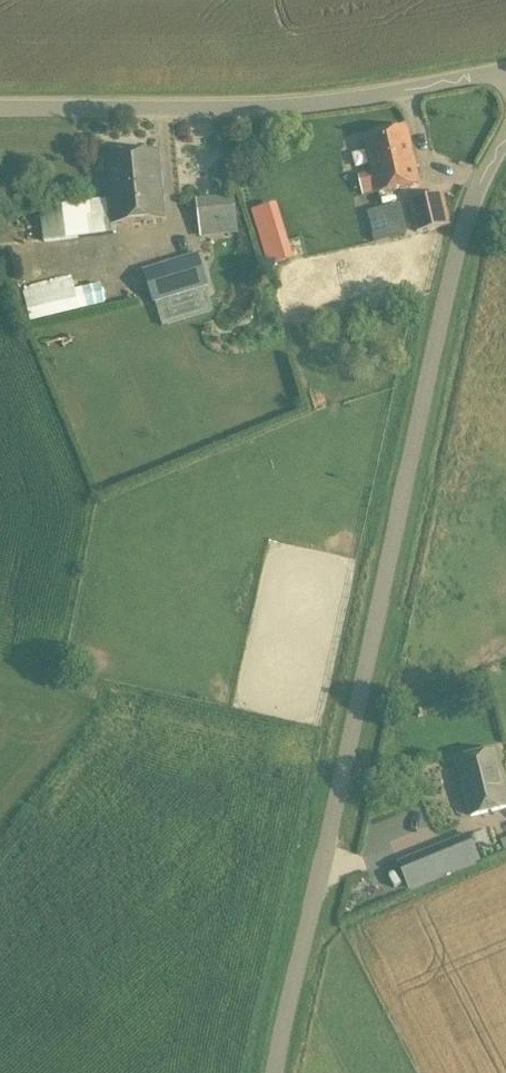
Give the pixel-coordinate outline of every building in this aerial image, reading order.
[(373,171),(358,175),(362,196),(419,185),(409,142),(406,128),(366,137),(373,171)] [(113,221),(163,216),(157,153),(107,158),(113,220),(113,221)] [(450,226),(442,194),(409,203),(416,234),(450,226)] [(234,197),(197,201),(199,222),(235,219),(234,197)] [(44,242),(74,238),(72,225),(110,220),(107,199),(40,208),(43,236),(44,242)] [(288,239),(277,203),(251,211),(268,267),(294,259),(288,239)] [(399,204),(368,211),(376,243),(406,236),(399,204)] [(197,254),(143,271),(153,304),(207,287),(197,254)] [(103,272),(29,288),(36,321),(110,304),(103,272)] [(494,752),(457,761),(470,816),(505,807),(505,798),(494,752)] [(471,831),(402,858),(412,885),(481,857),(471,831)]
